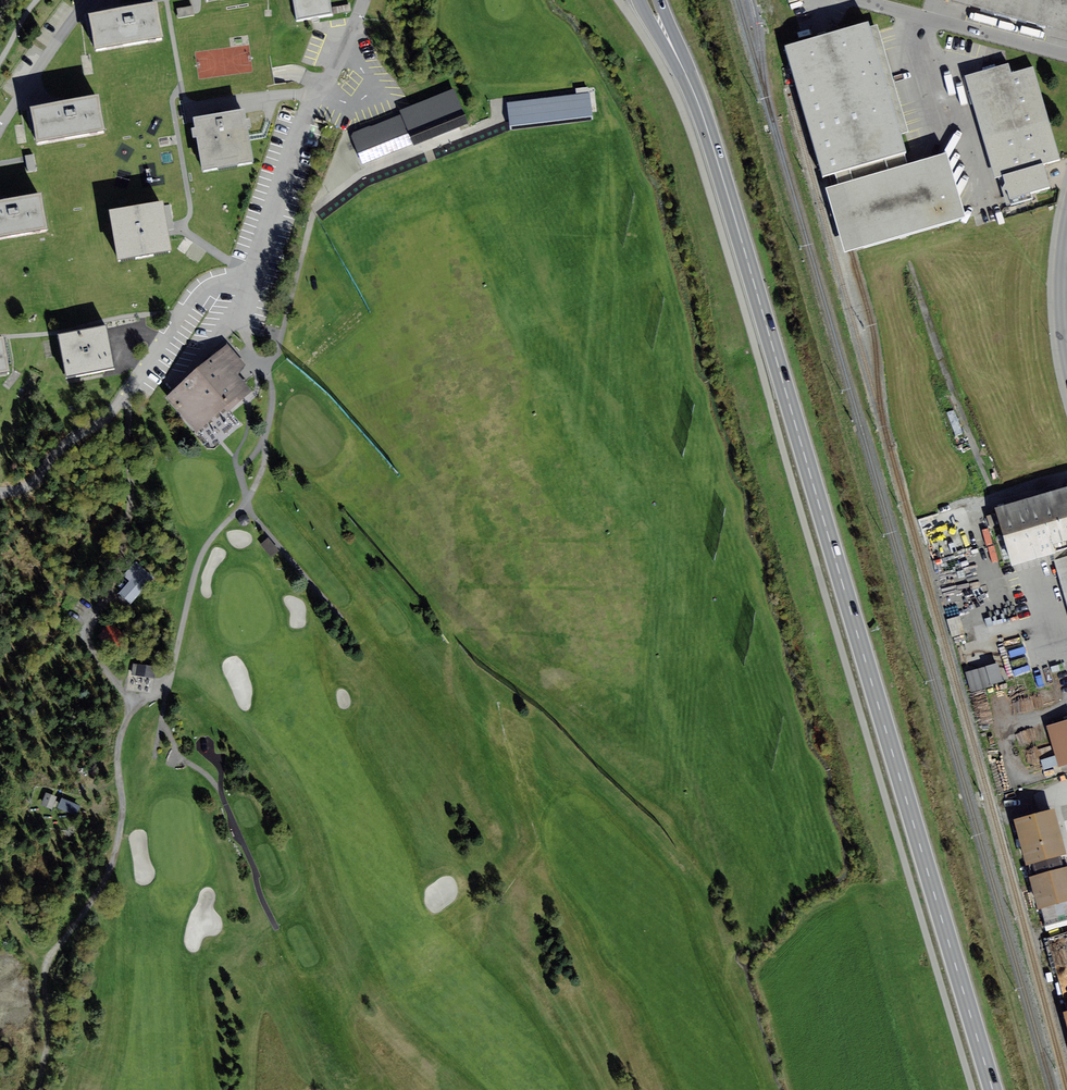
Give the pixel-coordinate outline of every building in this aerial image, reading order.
[(330,0),(293,0),(297,23),(333,17),(330,0)] [(1066,30),(1066,0),(955,0),(1066,30)] [(95,48),(163,36),(157,1),(89,13),(95,48)] [(192,5),(177,8),(179,18),(194,15),(192,5)] [(869,22),(840,30),(853,75),(797,91),(823,177),(835,173),(905,153),(907,153),(869,22)] [(784,46),(797,91),(853,75),(840,30),(784,46)] [(1008,63),(965,76),(994,179),(1004,176),(1010,198),(1050,187),(1044,164),(1048,163),(1060,159),(1033,66),(1011,73),(1008,63)] [(507,103),(511,130),(593,120),(590,93),(507,103)] [(37,142),(105,129),(98,94),(30,107),(37,142)] [(202,170),(253,162),(244,109),(193,118),(202,170)] [(363,165),(416,144),(404,113),(351,134),(363,165)] [(826,188),(845,252),(966,217),(947,152),(908,164),(838,184),(826,188)] [(905,153),(835,173),(838,184),(908,164),(905,153)] [(48,228),(41,194),(0,201),(0,237),(48,228)] [(117,259),(171,251),(163,201),(109,210),(117,259)] [(66,377),(115,368),(107,325),(58,334),(66,377)] [(10,371),(4,336),(0,337),(0,373),(10,371)] [(224,408),(228,413),(253,391),(240,378),(237,374),(247,366),(238,356),(227,344),(166,398),(197,433),(224,408)] [(995,507),(1012,566),(1066,550),(1066,486),(995,507)] [(993,514),(987,516),(990,527),(997,525),(993,514)] [(280,551),(268,538),(260,545),(271,558),(280,551)] [(1053,561),(1066,606),(1066,557),(1053,561)] [(131,604),(155,578),(136,561),(123,576),(129,581),(118,593),(131,604)] [(124,635),(111,623),(97,638),(109,650),(124,635)] [(998,663),(965,672),(971,692),(1003,683),(998,663)] [(156,667),(133,664),(131,675),(154,678),(156,667)] [(1046,726),(1058,768),(1066,765),(1066,720),(1046,726)] [(57,797),(46,793),(41,806),(52,810),(57,797)] [(58,808),(76,816),(81,806),(62,798),(58,808)] [(1013,820),(1026,865),(1066,854),(1066,853),(1055,809),(1013,820)] [(1029,877),(1038,910),(1066,902),(1066,867),(1029,877)]
